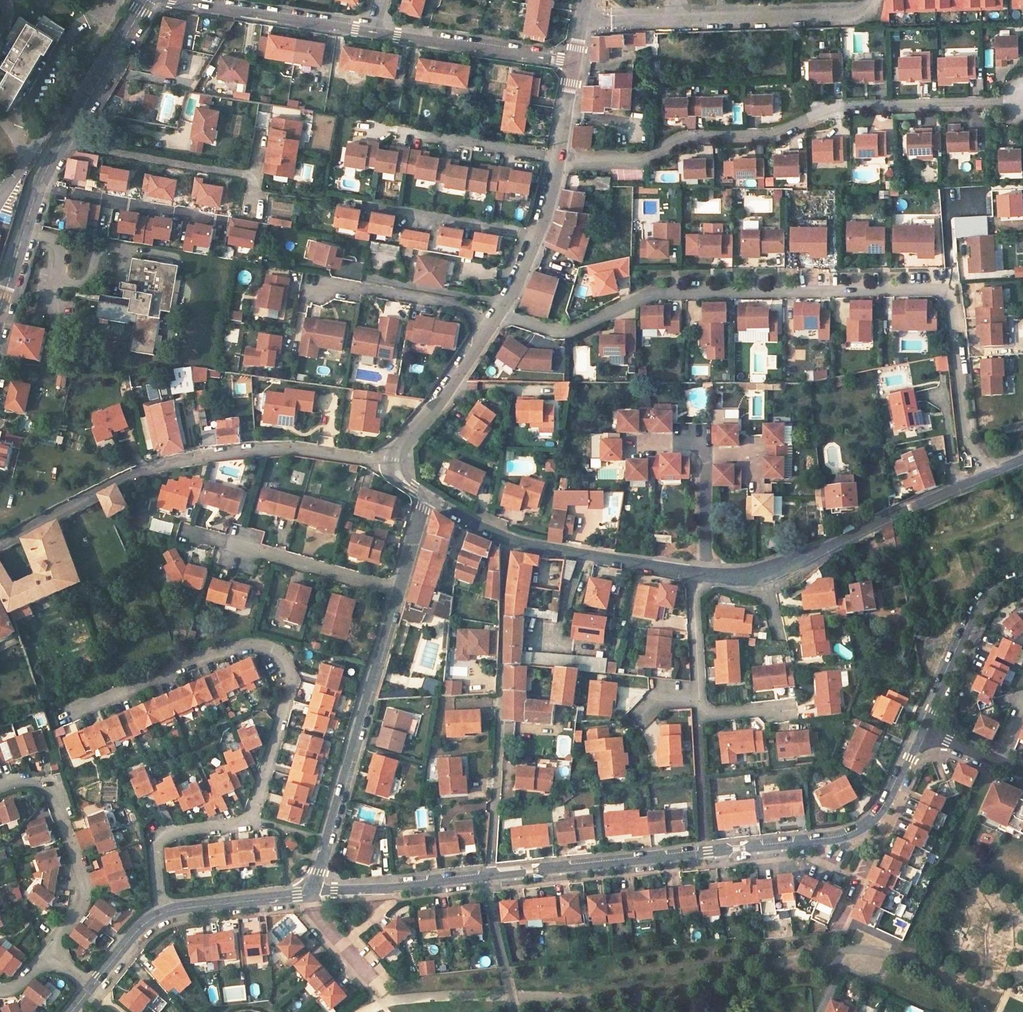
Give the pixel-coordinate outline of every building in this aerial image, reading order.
[(401,11),(421,16),(425,0),(403,0),(401,11)] [(912,12),(911,0),(884,0),(876,25),(891,25),(890,11),(904,10),(904,12),(912,12)] [(912,12),(951,11),(951,7),(915,8),(915,0),(911,0),(912,12)] [(915,8),(951,7),(951,11),(958,10),(957,0),(915,0),(915,8)] [(958,10),(982,10),(982,6),(961,7),(960,0),(957,0),(958,10)] [(529,4),(525,32),(535,34),(534,38),(545,40),(546,35),(547,36),(551,18),(549,17),(551,7),(529,4)] [(7,37),(16,41),(2,66),(10,71),(0,87),(0,104),(10,110),(43,52),(49,55),(64,31),(41,18),(38,22),(21,13),(7,37)] [(165,17),(158,46),(179,50),(181,40),(183,40),(187,22),(176,20),(165,17)] [(595,36),(593,36),(593,58),(593,60),(607,59),(608,45),(636,44),(637,33),(612,34),(611,35),(595,36)] [(283,37),(269,35),(265,57),(284,60),(284,59),(293,60),(297,39),(283,37)] [(1018,36),(996,37),(998,66),(1002,66),(1006,66),(1006,58),(1019,57),(1018,36)] [(311,41),(297,39),(293,60),(303,62),(303,63),(321,66),(325,43),(311,41)] [(158,46),(152,72),(175,77),(179,59),(177,59),(179,50),(158,46)] [(358,48),(343,46),(339,69),(358,72),(358,70),(367,72),(371,50),(358,48)] [(386,53),(371,50),(367,72),(377,73),(376,75),(395,78),(399,55),(386,53)] [(843,81),(842,53),(821,54),(821,61),(810,61),(810,82),(826,81),(843,81)] [(929,53),(913,53),(913,58),(899,58),(900,79),(908,79),(908,81),(911,81),(914,81),(914,79),(921,78),(921,80),(930,80),(929,53)] [(237,59),(222,56),(218,79),(231,81),(236,82),(237,80),(246,82),(250,61),(237,59)] [(974,57),(947,58),(947,75),(958,75),(967,75),(967,77),(975,77),(974,57)] [(433,60),(420,58),(416,78),(433,81),(434,79),(442,80),(445,62),(433,60)] [(873,61),(853,62),(854,81),(864,80),(874,80),(874,82),(883,82),(882,60),(873,61)] [(458,64),(445,62),(442,80),(450,81),(450,84),(467,86),(470,66),(458,64)] [(629,74),(601,74),(601,85),(611,85),(611,87),(632,87),(633,74),(634,63),(629,63),(629,74)] [(511,73),(507,101),(528,104),(529,95),(531,95),(535,74),(515,71),(514,73),(511,73)] [(586,85),(601,85),(601,74),(588,75),(586,85)] [(246,82),(237,80),(236,82),(231,81),(230,87),(245,89),(246,82)] [(586,85),(585,86),(584,111),(605,111),(605,106),(630,108),(632,87),(611,87),(611,85),(601,85),(586,85)] [(142,107),(150,108),(154,95),(146,94),(142,107)] [(772,94),(745,95),(745,113),(753,113),(753,114),(762,113),(773,113),(772,94)] [(696,114),(696,97),(667,98),(667,115),(678,115),(688,115),(688,114),(696,114)] [(723,97),(696,97),(696,114),(704,113),(704,115),(714,114),(724,114),(723,97)] [(528,104),(507,101),(502,128),(525,132),(528,114),(526,114),(528,104)] [(219,111),(198,107),(193,136),(214,141),(219,111)] [(300,121),(274,117),(264,171),(290,176),(293,157),(297,158),(300,140),(297,140),(300,121)] [(591,127),(575,126),(573,145),(589,146),(591,127)] [(932,159),(931,130),(928,130),(923,130),(923,134),(916,134),(907,134),(908,154),(917,154),(922,154),(922,159),(932,159)] [(977,151),(976,131),(968,131),(968,132),(958,133),(948,133),(949,151),(969,150),(969,151),(977,151)] [(867,135),(857,136),(857,156),(886,155),(885,133),(877,133),(877,135),(867,135)] [(361,140),(350,138),(345,164),(365,167),(366,163),(376,165),(380,144),(380,143),(369,141),(368,146),(360,144),(361,140)] [(843,162),(842,138),(837,138),(832,138),(832,140),(814,141),(814,161),(833,160),(833,162),(843,162)] [(410,150),(410,149),(399,147),(398,152),(390,151),(391,146),(380,144),(376,165),(375,169),(395,172),(396,170),(406,172),(410,150)] [(1004,148),(999,148),(1000,172),(1022,171),(1021,150),(1013,150),(1009,151),(1009,148),(1004,148)] [(417,177),(436,180),(440,159),(428,157),(420,156),(421,152),(410,150),(406,172),(418,173),(417,177)] [(795,151),(790,151),(790,155),(784,155),(776,155),(776,175),(800,175),(799,151),(795,151)] [(72,158),(69,158),(69,164),(66,176),(85,179),(88,161),(72,158)] [(746,159),(735,159),(736,177),(764,176),(764,159),(756,159),(756,158),(746,159)] [(451,160),(440,159),(436,180),(436,181),(446,182),(446,186),(466,189),(470,168),(458,166),(450,165),(451,160)] [(714,176),(714,160),(707,160),(707,159),(700,159),(685,159),(686,177),(714,176)] [(481,169),(470,168),(466,189),(486,192),(487,188),(497,189),(501,168),(490,166),(489,170),(481,169)] [(513,168),(501,166),(501,168),(497,189),(510,191),(510,189),(529,192),(532,172),(513,169),(513,168)] [(611,189),(611,176),(598,175),(598,189),(611,189)] [(583,213),(585,193),(563,189),(558,209),(583,213)] [(90,207),(72,204),(68,229),(86,232),(90,207)] [(360,210),(338,207),(335,225),(356,229),(355,239),(370,241),(371,232),(392,235),(396,216),(373,212),(372,223),(358,221),(360,210)] [(583,213),(558,209),(556,216),(555,221),(550,231),(547,239),(568,248),(565,254),(565,256),(582,260),(598,215),(583,213)] [(174,243),(178,219),(122,211),(119,233),(136,236),(135,242),(156,245),(157,240),(174,243)] [(227,242),(258,248),(263,222),(232,216),(227,242)] [(682,222),(655,222),(655,240),(642,240),(642,255),(655,255),(669,255),(669,242),(682,242),(682,222)] [(859,226),(848,226),(848,246),(867,246),(867,250),(867,251),(876,251),(884,251),(884,228),(869,228),(869,223),(859,222),(859,226)] [(216,247),(217,226),(188,224),(186,251),(195,252),(196,246),(216,247)] [(464,228),(442,225),(439,242),(461,246),(459,256),(473,258),(474,248),(496,251),(499,233),(477,230),(475,239),(463,237),(464,228)] [(911,226),(895,226),(894,250),(907,250),(920,250),(935,251),(934,227),(911,226)] [(807,227),(792,227),(791,250),(802,250),(812,250),(812,255),(827,255),(827,227),(807,227)] [(783,251),(783,230),(742,229),(742,250),(758,250),(771,251),(783,251)] [(429,235),(402,230),(400,245),(427,249),(429,235)] [(700,234),(699,234),(698,252),(699,252),(720,252),(720,255),(726,255),(731,255),(732,234),(721,234),(700,234)] [(993,236),(969,237),(969,246),(973,245),(973,252),(973,259),(974,273),(995,271),(993,236)] [(568,248),(547,239),(544,246),(565,254),(568,248)] [(321,243),(314,242),(310,260),(317,261),(321,243)] [(339,247),(321,243),(317,261),(342,267),(344,258),(337,256),(339,247)] [(413,248),(381,243),(379,252),(398,256),(398,255),(411,257),(413,248)] [(455,262),(420,256),(416,281),(443,285),(445,274),(453,276),(455,262)] [(179,267),(131,259),(127,284),(120,282),(120,284),(174,293),(179,267)] [(558,280),(533,272),(524,294),(521,301),(549,309),(558,280)] [(288,280),(266,276),(263,293),(260,292),(257,308),(279,312),(281,301),(283,291),(286,291),(288,280)] [(174,293),(120,284),(117,298),(99,295),(95,318),(133,325),(131,342),(155,347),(161,312),(171,314),(174,293)] [(1004,317),(1003,290),(985,291),(986,309),(977,310),(977,314),(978,319),(1004,317)] [(872,320),(872,303),(851,302),(851,311),(851,319),(851,327),(848,327),(848,342),(866,342),(866,329),(870,329),(870,320),(872,320)] [(910,302),(893,302),(893,329),(908,329),(908,323),(928,323),(928,326),(935,326),(937,324),(936,312),(934,310),(931,310),(926,310),(927,302),(910,302)] [(710,303),(704,303),(703,321),(703,328),(699,328),(699,338),(704,338),(704,346),(722,346),(722,321),(726,321),(726,303),(710,303)] [(749,304),(739,304),(740,331),(750,331),(750,328),(768,328),(769,333),(769,336),(777,335),(777,313),(769,313),(769,309),(764,309),(759,309),(749,309),(749,304)] [(805,304),(794,304),(794,324),(804,324),(804,329),(819,329),(819,338),(830,338),(830,311),(820,311),(820,306),(814,306),(809,306),(805,306),(805,304)] [(656,307),(642,307),(641,327),(670,327),(670,332),(679,332),(679,312),(670,312),(670,305),(665,305),(661,305),(660,307),(656,307)] [(380,331),(355,327),(351,350),(392,357),(399,316),(383,313),(380,331)] [(416,323),(408,322),(405,341),(433,345),(433,344),(443,345),(447,327),(433,324),(434,322),(434,320),(417,317),(416,323)] [(1004,317),(978,319),(978,324),(978,328),(982,328),(983,337),(983,346),(1004,345),(1003,327),(1007,326),(1006,317),(1004,317)] [(319,322),(305,319),(299,355),(316,358),(318,347),(341,351),(345,329),(319,324),(319,322)] [(635,352),(635,322),(626,322),(616,322),(616,335),(616,338),(609,338),(601,338),(601,356),(625,356),(625,352),(635,352)] [(46,333),(17,326),(15,338),(11,355),(40,362),(46,333)] [(281,338),(259,335),(257,350),(249,349),(247,364),(273,368),(275,354),(279,354),(281,338)] [(526,350),(508,339),(498,355),(516,367),(520,369),(550,371),(551,352),(538,351),(526,350)] [(155,347),(131,342),(129,351),(153,355),(155,347)] [(516,367),(498,355),(496,358),(514,370),(516,367)] [(950,357),(938,358),(939,371),(950,370),(950,357)] [(1003,360),(982,361),(983,378),(983,395),(1002,394),(1001,376),(1004,376),(1003,360)] [(190,367),(174,369),(177,381),(192,379),(190,367)] [(192,367),(190,367),(192,379),(193,382),(206,381),(207,369),(192,367)] [(388,395),(406,396),(407,376),(390,374),(388,395)] [(67,376),(59,375),(58,386),(66,387),(67,376)] [(192,379),(177,381),(176,381),(170,382),(172,395),(194,392),(193,382),(192,379)] [(30,386),(11,382),(6,408),(24,412),(30,386)] [(557,382),(557,401),(572,401),(573,382),(557,382)] [(266,409),(263,423),(285,426),(288,409),(295,410),(312,413),(315,395),(287,390),(286,396),(274,394),(272,410),(266,409)] [(380,393),(355,390),(349,431),(373,433),(374,420),(376,404),(379,405),(380,393)] [(202,391),(194,392),(198,413),(205,412),(206,411),(202,391)] [(911,391),(890,395),(896,429),(915,425),(912,412),(916,411),(911,391)] [(268,393),(266,409),(272,410),(274,394),(268,393)] [(533,398),(523,398),(519,398),(518,423),(531,424),(532,427),(541,428),(541,424),(554,424),(555,406),(544,406),(544,402),(533,402),(533,398)] [(145,406),(155,445),(160,444),(151,409),(162,406),(161,402),(145,406)] [(162,406),(151,409),(160,444),(155,445),(153,445),(156,456),(158,455),(185,451),(180,432),(173,403),(162,406)] [(473,417),(470,422),(461,434),(474,444),(482,434),(485,436),(491,429),(487,426),(495,415),(479,403),(471,414),(473,417)] [(670,405),(654,404),(653,412),(669,412),(670,405)] [(110,433),(115,432),(116,435),(128,430),(127,429),(124,413),(123,414),(121,408),(102,414),(103,418),(103,419),(95,422),(94,422),(96,431),(94,432),(98,443),(112,439),(110,433)] [(295,410),(288,409),(285,426),(292,427),(295,410)] [(638,412),(619,411),(619,432),(639,432),(639,429),(645,429),(645,410),(638,410),(638,412)] [(651,410),(645,410),(645,429),(651,429),(651,432),(671,432),(672,412),(669,412),(653,412),(651,412),(651,410)] [(916,411),(912,412),(915,425),(920,424),(918,410),(916,411)] [(205,412),(198,413),(202,433),(208,432),(205,412)] [(239,420),(217,422),(218,431),(220,446),(228,445),(242,443),(239,420)] [(715,423),(711,423),(710,443),(714,443),(714,446),(734,447),(734,426),(725,426),(714,426),(715,423)] [(782,426),(762,425),(762,446),(764,446),(764,451),(784,452),(784,446),(781,446),(782,426)] [(789,426),(782,426),(781,446),(784,446),(790,446),(789,426)] [(208,432),(202,433),(204,447),(220,446),(218,431),(208,432)] [(482,434),(474,444),(477,447),(485,436),(482,434)] [(619,435),(600,435),(600,439),(603,439),(603,459),(623,459),(623,439),(619,439),(619,435)] [(5,468),(10,447),(0,444),(0,466),(5,468)] [(790,479),(790,446),(784,446),(784,452),(784,459),(781,459),(781,479),(790,479)] [(924,449),(903,456),(904,460),(896,463),(901,476),(908,473),(917,494),(927,490),(933,488),(926,465),(929,463),(924,449)] [(784,452),(764,451),(764,459),(761,458),(761,478),(781,479),(781,459),(784,459),(784,452)] [(662,457),(655,456),(655,476),(662,476),(662,473),(681,473),(681,475),(689,475),(689,456),(682,456),(682,453),(662,453),(662,457)] [(648,459),(628,459),(628,479),(630,479),(646,479),(648,479),(648,476),(655,476),(655,456),(648,456),(648,459)] [(447,478),(464,487),(463,489),(476,496),(486,475),(456,460),(447,478)] [(929,463),(926,465),(933,488),(937,487),(929,463)] [(731,466),(711,466),(711,486),(730,487),(730,490),(737,490),(738,469),(731,469),(731,466)] [(176,503),(179,504),(179,507),(183,508),(187,509),(189,503),(198,505),(205,481),(195,478),(194,482),(181,478),(180,484),(171,482),(168,493),(163,491),(160,503),(175,507),(175,506),(176,503)] [(523,503),(538,508),(543,489),(536,487),(537,483),(524,479),(521,489),(510,486),(504,508),(520,513),(522,506),(523,503)] [(245,493),(210,483),(206,499),(224,505),(222,509),(240,514),(245,493)] [(856,485),(826,487),(828,509),(857,507),(856,485)] [(101,496),(101,499),(110,517),(128,508),(117,486),(103,494),(102,495),(101,496)] [(358,508),(377,514),(376,516),(391,520),(397,499),(364,489),(358,508)] [(301,500),(266,490),(261,507),(280,513),(279,516),(287,518),(295,520),(301,500)] [(602,492),(556,492),(549,541),(562,543),(563,533),(566,517),(567,505),(587,505),(587,508),(602,508),(602,492)] [(770,497),(751,496),(751,499),(744,499),(744,519),(750,519),(751,516),(756,516),(770,516),(770,513),(770,504),(770,497)] [(224,505),(206,499),(204,503),(213,506),(222,509),(224,505)] [(342,508),(307,499),(300,521),(310,524),(319,527),(320,523),(337,528),(342,508)] [(396,521),(402,500),(397,499),(391,520),(396,521)] [(159,507),(174,511),(175,507),(160,503),(159,507)] [(280,513),(261,507),(260,510),(279,516),(280,513)] [(377,514),(358,508),(357,514),(375,520),(376,516),(377,514)] [(431,602),(455,525),(448,520),(438,514),(435,523),(436,523),(427,551),(425,551),(409,603),(452,616),(455,597),(440,592),(436,604),(431,602)] [(573,518),(566,517),(563,533),(571,534),(573,518)] [(8,608),(15,621),(25,617),(26,620),(32,617),(30,614),(34,613),(30,604),(77,584),(58,534),(63,532),(59,522),(30,537),(24,540),(38,574),(13,586),(0,566),(0,594),(8,608)] [(337,528),(320,523),(319,527),(318,530),(335,534),(337,528)] [(893,526),(883,530),(886,539),(887,541),(894,538),(895,538),(893,526)] [(374,541),(385,544),(388,534),(377,531),(374,541)] [(63,532),(58,534),(77,584),(82,582),(63,532)] [(482,540),(468,534),(458,565),(456,587),(470,592),(472,585),(473,585),(482,558),(488,560),(492,544),(482,540)] [(374,541),(355,536),(351,552),(380,561),(385,544),(374,541)] [(886,539),(884,540),(889,554),(897,552),(894,538),(887,541),(886,539)] [(500,551),(492,544),(488,560),(492,561),(492,573),(500,573),(500,551)] [(380,561),(351,552),(350,555),(379,565),(380,561)] [(527,555),(513,553),(509,583),(525,586),(527,566),(534,566),(534,569),(536,569),(536,567),(540,567),(541,557),(527,555)] [(180,558),(168,565),(174,579),(172,580),(177,590),(185,586),(203,591),(208,572),(199,569),(190,567),(190,569),(185,567),(180,558)] [(576,562),(566,561),(564,570),(572,573),(576,562)] [(168,565),(165,567),(172,580),(174,579),(168,565)] [(534,566),(527,566),(525,586),(531,587),(533,577),(534,569),(534,566)] [(492,573),(490,573),(488,598),(500,602),(500,573),(492,573)] [(551,580),(533,577),(531,587),(531,588),(549,591),(551,580)] [(233,585),(215,580),(210,599),(227,604),(228,601),(246,606),(252,588),(242,585),(233,582),(233,585)] [(610,583),(592,580),(587,604),(607,608),(610,592),(609,591),(610,583)] [(806,609),(837,606),(833,580),(819,581),(820,589),(808,591),(804,597),(806,609)] [(808,591),(820,589),(819,581),(808,591)] [(871,582),(851,586),(853,602),(846,603),(848,614),(876,609),(871,582)] [(303,586),(293,583),(287,604),(283,619),(303,625),(313,589),(303,586)] [(525,586),(509,583),(508,589),(507,594),(507,606),(525,608),(527,598),(530,599),(531,588),(531,587),(525,586)] [(639,586),(633,615),(655,619),(656,612),(657,604),(666,606),(669,592),(639,586)] [(358,601),(335,595),(324,633),(338,636),(344,638),(350,617),(353,618),(358,601)] [(0,641),(17,632),(8,614),(0,600),(0,641)] [(246,606),(228,601),(227,604),(245,610),(246,606)] [(287,604),(283,603),(279,618),(283,619),(287,604)] [(525,608),(507,606),(506,639),(506,664),(527,666),(578,671),(583,671),(605,673),(605,659),(568,655),(524,652),(525,616),(553,619),(553,623),(557,623),(558,612),(525,608)] [(714,628),(751,631),(752,613),(745,612),(745,607),(733,606),(733,611),(717,610),(714,628)] [(579,612),(574,639),(608,645),(613,618),(579,612)] [(1017,638),(1022,633),(1022,614),(1019,616),(1016,612),(1003,624),(1017,638)] [(353,618),(350,617),(344,638),(349,640),(355,619),(353,618)] [(801,620),(805,657),(824,655),(823,642),(829,641),(828,631),(825,631),(824,618),(801,620)] [(498,656),(499,633),(459,629),(457,653),(468,654),(483,655),(498,656)] [(670,650),(672,631),(650,629),(646,666),(668,668),(670,650)] [(1000,658),(1014,665),(1022,647),(1005,639),(1000,649),(994,646),(990,654),(1000,658)] [(723,660),(724,676),(722,676),(718,676),(719,683),(741,682),(739,641),(720,642),(720,653),(721,660),(723,660)] [(248,684),(255,681),(261,679),(253,659),(242,663),(244,667),(234,671),(235,673),(241,687),(242,691),(250,688),(248,684)] [(1002,687),(1010,669),(998,663),(988,659),(985,666),(988,667),(983,679),(1002,687)] [(244,667),(242,663),(232,667),(233,669),(234,671),(244,667)] [(756,689),(777,687),(776,685),(782,684),(787,684),(788,686),(798,685),(796,669),(787,670),(786,665),(754,667),(756,689)] [(574,703),(575,695),(577,680),(578,671),(527,666),(506,667),(506,681),(505,722),(552,725),(556,705),(574,706),(574,703)] [(223,676),(214,680),(222,699),(229,697),(228,693),(233,691),(241,687),(235,673),(234,671),(233,669),(232,667),(222,672),(222,673),(223,676)] [(323,687),(343,693),(344,688),(342,687),(344,680),(346,673),(326,667),(323,678),(326,678),(323,687)] [(214,680),(223,676),(222,673),(222,672),(212,676),(213,678),(214,680)] [(819,698),(820,706),(840,704),(839,689),(841,689),(840,673),(819,675),(820,691),(818,691),(819,698)] [(983,695),(979,704),(981,711),(996,706),(993,699),(1002,687),(983,679),(980,677),(974,691),(983,695)] [(208,702),(215,699),(216,702),(222,699),(214,680),(205,684),(204,682),(203,680),(192,685),(201,705),(208,702)] [(591,682),(588,715),(611,716),(612,706),(612,699),(609,699),(610,684),(591,682)] [(461,684),(443,685),(442,697),(462,696),(461,684)] [(180,716),(181,717),(187,714),(186,711),(193,708),(201,705),(192,685),(181,690),(182,694),(172,698),(180,716)] [(314,707),(317,708),(334,713),(335,707),(337,701),(340,702),(343,693),(323,687),(320,698),(317,697),(314,707)] [(181,690),(171,694),(171,696),(172,697),(172,698),(182,694),(181,690)] [(230,699),(236,697),(233,691),(228,693),(229,697),(230,699)] [(892,724),(900,705),(904,707),(907,699),(889,691),(886,699),(883,698),(875,716),(892,724)] [(875,716),(883,698),(879,696),(871,715),(875,716)] [(172,698),(172,697),(168,699),(168,700),(176,718),(180,716),(172,698)] [(147,706),(155,725),(163,722),(169,719),(170,722),(176,719),(176,718),(168,700),(159,704),(158,700),(147,705),(147,706)] [(137,714),(128,718),(136,737),(142,734),(141,732),(141,731),(148,728),(155,725),(147,706),(147,705),(136,710),(137,712),(137,714)] [(900,705),(892,724),(896,725),(904,707),(900,705)] [(984,718),(977,734),(985,738),(994,741),(1001,725),(994,722),(999,712),(996,706),(981,711),(984,718)] [(337,714),(334,713),(317,708),(313,719),(311,718),(307,729),(327,736),(329,728),(331,721),(334,722),(337,714)] [(411,717),(392,710),(386,730),(383,729),(377,747),(401,754),(411,717)] [(388,710),(383,729),(386,730),(392,710),(388,710)] [(481,712),(448,713),(448,732),(465,732),(465,734),(482,734),(481,723),(481,712)] [(136,737),(128,718),(119,722),(117,718),(106,723),(107,727),(114,743),(120,740),(123,747),(131,744),(129,740),(132,739),(134,744),(138,742),(136,737)] [(661,737),(662,754),(659,755),(660,766),(683,764),(680,724),(663,726),(663,731),(664,737),(661,737)] [(865,766),(873,749),(878,738),(879,738),(883,731),(870,725),(867,732),(859,728),(846,758),(865,766)] [(101,749),(108,746),(109,748),(115,746),(114,743),(107,727),(97,731),(96,727),(85,732),(87,736),(94,752),(101,749)] [(602,751),(605,779),(626,777),(625,765),(628,765),(627,754),(624,754),(623,747),(623,739),(609,740),(608,729),(592,730),(588,734),(589,742),(592,742),(593,752),(602,751)] [(722,754),(765,750),(763,732),(755,733),(754,730),(746,730),(738,731),(738,735),(720,737),(722,754)] [(242,750),(244,753),(250,768),(257,765),(252,756),(251,753),(255,751),(265,747),(258,731),(250,734),(248,731),(241,734),(246,744),(241,746),(242,750)] [(17,739),(24,758),(46,750),(41,737),(34,739),(32,733),(17,739)] [(779,753),(794,752),(794,755),(811,753),(809,733),(793,734),(778,735),(779,753)] [(80,757),(88,754),(89,757),(95,754),(94,752),(87,736),(77,740),(76,736),(65,740),(73,760),(80,757)] [(319,762),(322,763),(324,758),(321,757),(323,750),(325,743),(305,737),(302,747),(305,748),(302,757),(319,762)] [(514,738),(505,737),(504,756),(513,757),(514,738)] [(0,745),(0,761),(1,762),(7,760),(8,763),(24,758),(17,739),(0,745)] [(868,767),(875,750),(873,749),(865,766),(868,767)] [(228,772),(230,776),(236,791),(244,787),(240,778),(239,775),(242,773),(251,770),(250,768),(244,753),(236,757),(235,753),(227,756),(231,767),(227,769),(228,772)] [(302,757),(299,756),(296,768),(299,769),(297,778),(316,784),(318,778),(315,778),(317,771),(319,762),(302,757)] [(375,757),(369,773),(372,774),(370,781),(367,792),(387,799),(397,764),(375,757)] [(460,760),(438,762),(441,797),(459,796),(458,779),(461,779),(460,760)] [(960,764),(953,779),(946,781),(952,796),(959,793),(963,783),(971,787),(978,772),(965,767),(960,764)] [(554,770),(519,768),(518,789),(535,790),(535,787),(553,789),(554,770)] [(158,785),(157,781),(151,783),(148,776),(141,780),(140,777),(132,780),(140,798),(149,794),(154,792),(155,795),(159,805),(165,802),(159,788),(158,785)] [(159,788),(167,784),(166,781),(164,776),(156,779),(157,781),(158,785),(159,788)] [(221,810),(222,814),(229,811),(225,801),(223,798),(227,796),(237,792),(236,791),(230,776),(222,780),(220,776),(213,779),(218,790),(213,792),(214,794),(221,810)] [(832,808),(842,803),(843,806),(858,798),(847,777),(818,793),(825,806),(832,808)] [(165,802),(166,804),(174,800),(179,798),(180,801),(184,812),(191,809),(185,795),(184,791),(182,787),(177,789),(173,778),(166,781),(167,784),(159,788),(165,802)] [(287,798),(291,799),(307,804),(309,798),(311,791),(314,792),(316,784),(297,778),(293,789),(290,788),(287,798)] [(461,779),(458,779),(459,796),(466,795),(466,787),(465,779),(461,779)] [(920,804),(938,812),(939,812),(945,798),(952,796),(946,781),(940,783),(935,793),(926,790),(920,804)] [(1022,836),(1022,798),(1021,797),(1015,794),(1017,790),(1003,784),(1000,788),(994,785),(982,812),(989,815),(987,820),(1001,826),(1014,832),(1022,836)] [(191,809),(192,811),(201,807),(206,805),(207,808),(211,818),(218,815),(217,812),(210,796),(209,793),(204,795),(199,785),(192,788),(194,791),(185,795),(191,809)] [(766,818),(803,814),(801,790),(763,795),(766,818)] [(221,810),(214,794),(210,796),(217,812),(221,810)] [(21,819),(14,799),(0,805),(0,807),(0,827),(21,819)] [(310,805),(307,804),(291,799),(287,811),(284,810),(280,820),(301,827),(303,820),(305,812),(308,813),(310,805)] [(719,827),(756,823),(754,800),(717,804),(719,827)] [(913,819),(931,827),(938,812),(920,804),(913,819)] [(683,809),(647,813),(648,818),(650,834),(667,832),(667,830),(685,827),(683,809)] [(88,816),(92,830),(89,831),(88,827),(76,831),(76,833),(79,839),(82,838),(91,835),(94,834),(110,829),(104,811),(88,816)] [(621,831),(632,830),(633,836),(650,834),(648,818),(639,819),(638,811),(605,814),(607,836),(621,834),(621,831)] [(938,812),(931,827),(937,829),(944,814),(939,812),(938,812)] [(28,831),(33,846),(52,839),(44,817),(29,823),(32,830),(28,831)] [(576,838),(596,835),(593,817),(574,818),(574,822),(558,824),(560,843),(576,842),(576,841),(576,838)] [(471,822),(455,823),(455,832),(439,834),(442,856),(459,854),(458,846),(473,845),(472,833),(471,822)] [(355,824),(350,840),(353,842),(348,860),(367,865),(373,847),(371,846),(375,830),(355,824)] [(904,840),(921,848),(929,832),(911,824),(904,840)] [(548,825),(512,829),(514,847),(534,845),(534,847),(551,845),(548,825)] [(1000,829),(1013,835),(1014,832),(1001,826),(1000,829)] [(99,852),(116,846),(110,829),(94,834),(91,835),(82,838),(79,839),(81,845),(81,847),(94,843),(92,839),(95,838),(99,852)] [(929,832),(921,848),(928,850),(935,835),(929,832)] [(285,843),(291,851),(299,846),(292,837),(285,843)] [(425,837),(405,838),(407,858),(418,856),(426,856),(427,858),(437,857),(435,839),(425,840),(425,837)] [(904,840),(898,838),(893,850),(909,858),(906,864),(917,868),(922,871),(930,851),(928,850),(921,848),(904,840)] [(254,862),(255,865),(262,864),(262,861),(269,860),(275,860),(273,839),(262,840),(262,843),(252,845),(254,862)] [(350,840),(344,859),(348,860),(353,842),(350,840)] [(252,845),(252,841),(241,843),(242,846),(231,847),(233,867),(240,866),(240,864),(247,863),(254,862),(252,845)] [(34,850),(42,871),(43,871),(42,879),(56,881),(58,866),(61,865),(53,843),(34,850)] [(208,846),(208,850),(210,866),(218,866),(226,865),(226,868),(233,867),(231,847),(220,848),(220,845),(208,846)] [(187,849),(187,852),(189,869),(196,868),(204,868),(204,870),(211,870),(210,866),(208,850),(197,851),(197,848),(187,849)] [(125,850),(118,853),(124,869),(131,867),(125,850)] [(175,870),(183,869),(183,872),(183,873),(189,872),(189,869),(187,852),(176,853),(176,850),(166,851),(168,871),(175,870)] [(909,858),(893,850),(890,856),(906,864),(909,858)] [(101,857),(105,867),(90,873),(90,875),(92,880),(107,875),(124,869),(118,853),(118,851),(101,857)] [(908,881),(911,882),(917,868),(906,864),(890,856),(886,855),(880,869),(908,881)] [(875,883),(890,889),(902,895),(908,881),(880,869),(876,867),(870,880),(875,883)] [(110,882),(113,892),(129,886),(124,869),(107,875),(92,880),(94,885),(95,887),(110,882)] [(777,910),(790,909),(796,908),(813,915),(825,888),(819,885),(820,882),(816,880),(807,876),(806,879),(800,891),(797,892),(795,877),(794,875),(781,876),(781,880),(782,893),(776,894),(774,880),(769,881),(759,882),(761,902),(762,915),(778,913),(777,910)] [(795,877),(797,892),(800,891),(806,879),(800,876),(795,877)] [(29,894),(46,908),(57,895),(54,893),(56,881),(42,879),(41,883),(40,882),(29,894)] [(742,904),(761,902),(759,882),(759,879),(751,879),(752,883),(740,884),(742,904)] [(782,893),(781,880),(774,880),(776,894),(782,893)] [(828,923),(845,888),(829,881),(825,888),(813,915),(811,918),(826,925),(827,922),(828,923)] [(720,889),(722,906),(742,904),(740,884),(729,885),(729,882),(720,883),(720,889)] [(699,891),(701,911),(709,911),(709,916),(720,915),(717,890),(716,883),(708,884),(709,890),(699,891)] [(872,889),(888,895),(890,889),(875,883),(872,889)] [(674,889),(676,906),(676,908),(698,906),(696,886),(674,889)] [(653,910),(670,909),(670,907),(676,906),(674,889),(651,891),(653,910)] [(882,909),(890,913),(897,916),(906,896),(902,895),(890,889),(888,895),(872,889),(866,902),(876,906),(882,909)] [(637,912),(653,910),(651,891),(636,893),(636,890),(628,891),(631,919),(635,918),(635,910),(637,909),(637,912)] [(608,915),(624,913),(624,911),(626,910),(627,919),(631,919),(628,891),(621,892),(622,894),(606,896),(608,915)] [(564,901),(566,916),(582,915),(580,905),(579,896),(563,898),(564,901)] [(591,917),(608,915),(606,896),(589,898),(591,917)] [(543,919),(559,917),(559,920),(566,919),(566,916),(564,901),(557,901),(557,899),(541,900),(541,903),(543,919)] [(857,907),(853,917),(868,924),(876,906),(866,902),(861,899),(857,907)] [(527,921),(543,919),(541,903),(541,900),(524,902),(524,905),(518,906),(520,921),(520,924),(527,924),(527,921)] [(501,905),(503,923),(520,921),(518,906),(517,903),(501,905)] [(111,905),(100,918),(102,919),(97,925),(109,935),(114,929),(117,931),(127,919),(111,905)] [(874,927),(882,909),(876,906),(868,924),(874,927)] [(465,911),(467,929),(483,928),(481,909),(465,911)] [(638,920),(654,919),(653,910),(637,912),(638,920)] [(465,911),(442,913),(444,932),(467,929),(465,911)] [(422,934),(444,932),(442,913),(420,915),(422,934)] [(390,932),(400,943),(413,933),(401,920),(389,931),(390,932)] [(91,929),(81,941),(97,955),(107,943),(105,941),(109,935),(97,925),(93,931),(91,929)] [(389,931),(373,945),(384,958),(400,943),(390,932),(389,931)] [(217,967),(217,972),(220,972),(219,961),(238,959),(236,934),(220,936),(213,937),(216,958),(217,967)] [(269,936),(248,938),(250,957),(271,955),(269,936)] [(213,937),(207,937),(191,939),(193,957),(209,956),(209,958),(216,958),(213,937)] [(306,949),(296,937),(282,949),(292,961),(306,949)] [(9,951),(14,945),(7,940),(2,946),(9,951)] [(9,951),(2,946),(0,944),(0,962),(9,951)] [(171,946),(152,964),(158,970),(162,975),(157,980),(167,992),(173,986),(172,984),(175,981),(183,989),(189,983),(171,946)] [(12,976),(23,962),(9,951),(0,962),(0,974),(4,970),(12,976)] [(308,979),(322,967),(313,956),(299,968),(308,979)] [(436,975),(434,963),(434,961),(427,962),(429,976),(436,975)] [(420,962),(422,977),(429,976),(427,962),(420,962)] [(308,979),(320,993),(323,991),(325,994),(337,985),(322,967),(308,979)] [(152,975),(157,980),(162,975),(158,970),(152,975)] [(41,1004),(52,992),(36,978),(25,991),(27,993),(23,998),(35,1008),(39,1003),(41,1004)] [(138,1011),(141,1011),(147,1005),(156,1011),(160,1011),(168,1003),(158,995),(159,995),(144,982),(131,997),(128,995),(123,1000),(138,1011)] [(325,994),(323,996),(335,1010),(348,998),(337,985),(325,994)] [(768,995),(758,996),(759,1006),(770,1005),(768,995)] [(35,1008),(23,998),(18,1004),(17,1000),(2,1006),(5,1011),(32,1011),(35,1008)]
